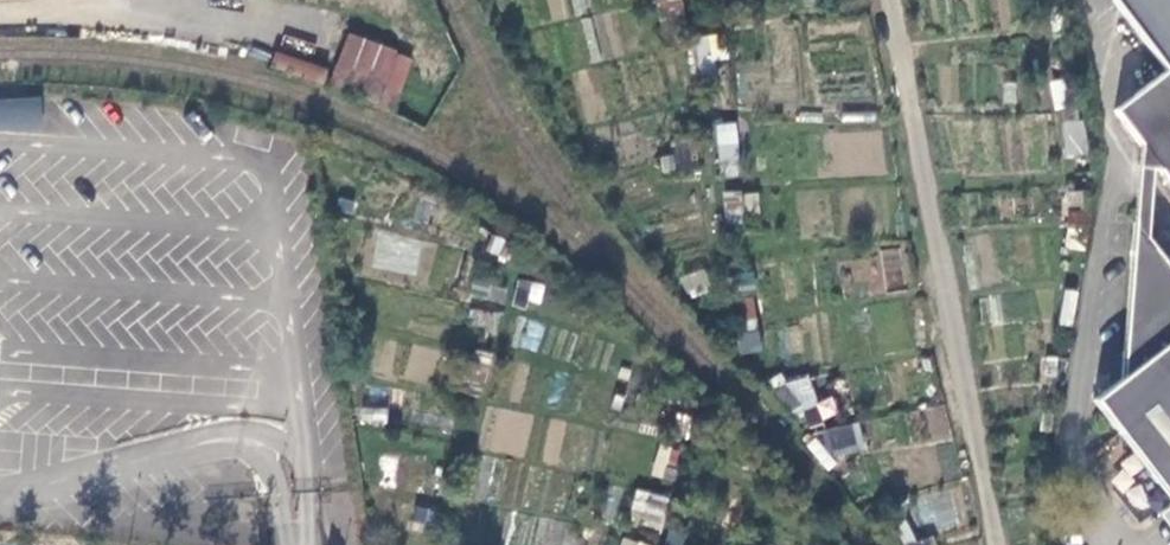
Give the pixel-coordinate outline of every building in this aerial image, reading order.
[(1167,72),(1115,111),(1146,153),(1169,184),(1169,0),(1113,0),(1167,72)] [(396,106),(410,52),(344,35),(330,89),(396,106)] [(716,125),(719,146),(737,143),(734,122),(716,125)] [(1142,236),(1137,229),(1134,225),(1123,354),(1121,380),(1106,391),(1094,400),(1113,426),(1119,434),(1121,436),(1125,442),(1169,499),(1169,272),(1142,236)] [(807,376),(790,382),(799,407),(815,401),(807,376)] [(859,425),(827,428),(829,456),(861,453),(859,425)] [(659,530),(669,499),(638,489),(628,520),(659,530)] [(623,537),(620,544),(650,544),(623,537)]
